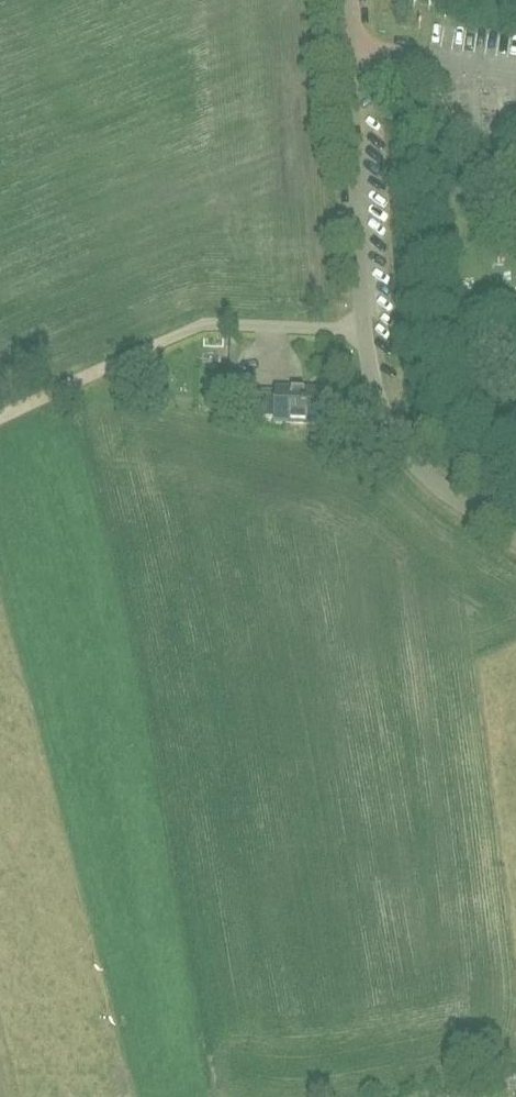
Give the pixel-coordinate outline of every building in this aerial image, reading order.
[(278,391),(277,394),(255,393),(255,377),(220,376),(219,400),(254,401),(254,399),(259,400),(258,420),(276,421),(276,424),(325,426),(326,393),(278,391)]
